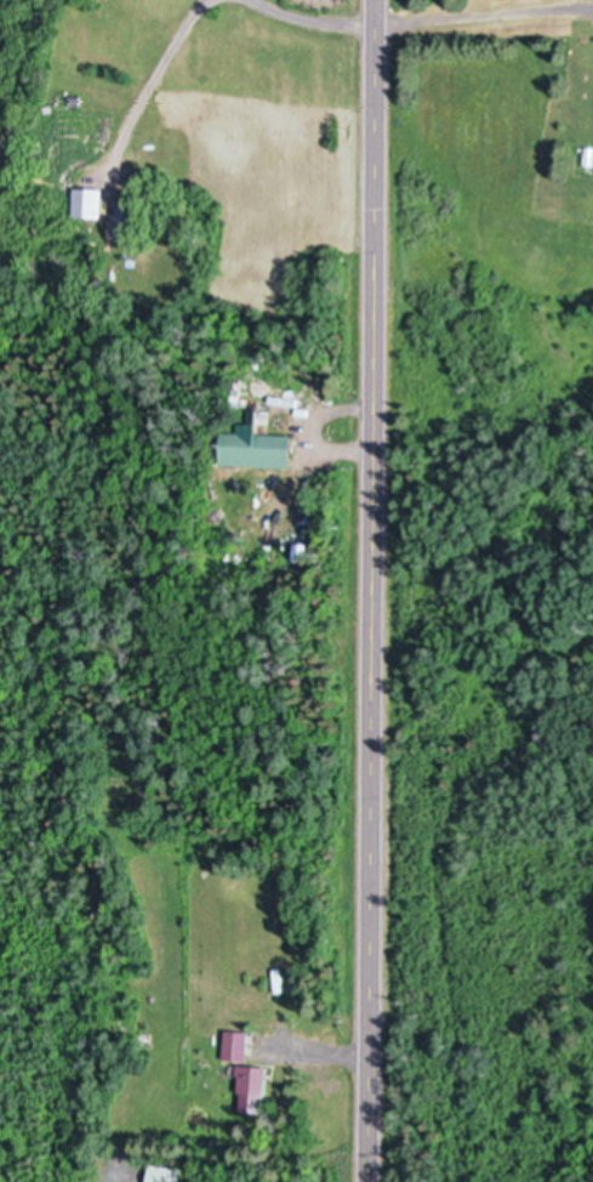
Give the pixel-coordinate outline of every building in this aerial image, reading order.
[(62,173),(61,155),(45,156),(47,174),(62,173)] [(74,189),(101,189),(101,215),(74,215),(74,189)] [(116,201),(137,201),(137,234),(116,234),(116,232),(116,212),(116,201)] [(290,433),(289,466),(218,464),(219,431),(238,432),(238,424),(246,424),(247,409),(256,409),(255,432),(290,433)] [(295,545),(308,546),(306,561),(292,558),(295,545)] [(224,1032),(247,1033),(246,1062),(222,1061),(224,1032)] [(266,1068),(262,1114),(239,1112),(240,1093),(236,1093),(238,1076),(234,1076),(235,1065),(266,1068)] [(181,1170),(179,1181),(147,1181),(149,1165),(181,1170)]
